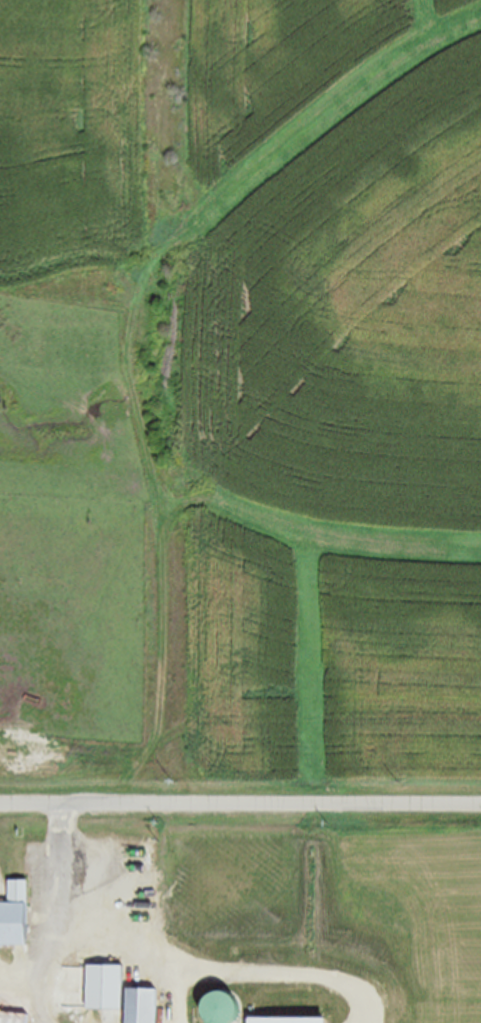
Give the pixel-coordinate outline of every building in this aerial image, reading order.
[(26,943),(0,943),(0,902),(8,902),(8,880),(26,880),(26,943)] [(86,964),(84,1007),(121,1008),(122,965),(86,964)] [(156,989),(155,1022),(124,1022),(126,988),(156,989)] [(26,1017),(0,1014),(0,1022),(25,1022),(26,1017)]
